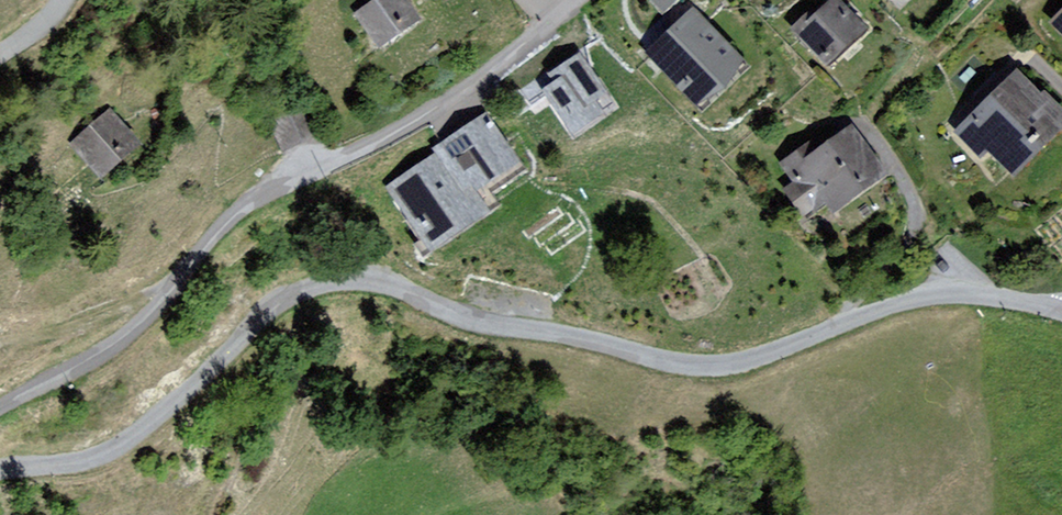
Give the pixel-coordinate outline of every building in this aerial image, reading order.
[(354,16),(380,54),(420,26),(403,0),(378,0),(354,16)] [(673,0),(654,0),(662,10),(673,0)] [(788,33),(827,72),(870,29),(841,0),(832,0),(814,17),(809,12),(788,33)] [(1048,25),(1061,39),(1061,12),(1048,25)] [(694,97),(733,59),(692,15),(659,46),(668,56),(661,63),(694,97)] [(953,135),(979,161),(988,152),(1016,180),(1061,135),(1061,107),(1046,91),(1042,95),(1018,71),(953,135)] [(592,120),(565,82),(524,112),(551,149),(592,120)] [(115,110),(73,143),(104,181),(145,147),(115,110)] [(488,124),(486,121),(441,153),(442,155),(394,188),(430,242),(483,206),(468,184),(476,179),(480,185),(511,164),(507,158),(510,156),(491,128),(492,127),(490,123),(488,124)] [(815,139),(779,166),(793,184),(784,191),(806,221),(828,205),(837,217),(890,177),(852,126),(822,148),(815,139)]
